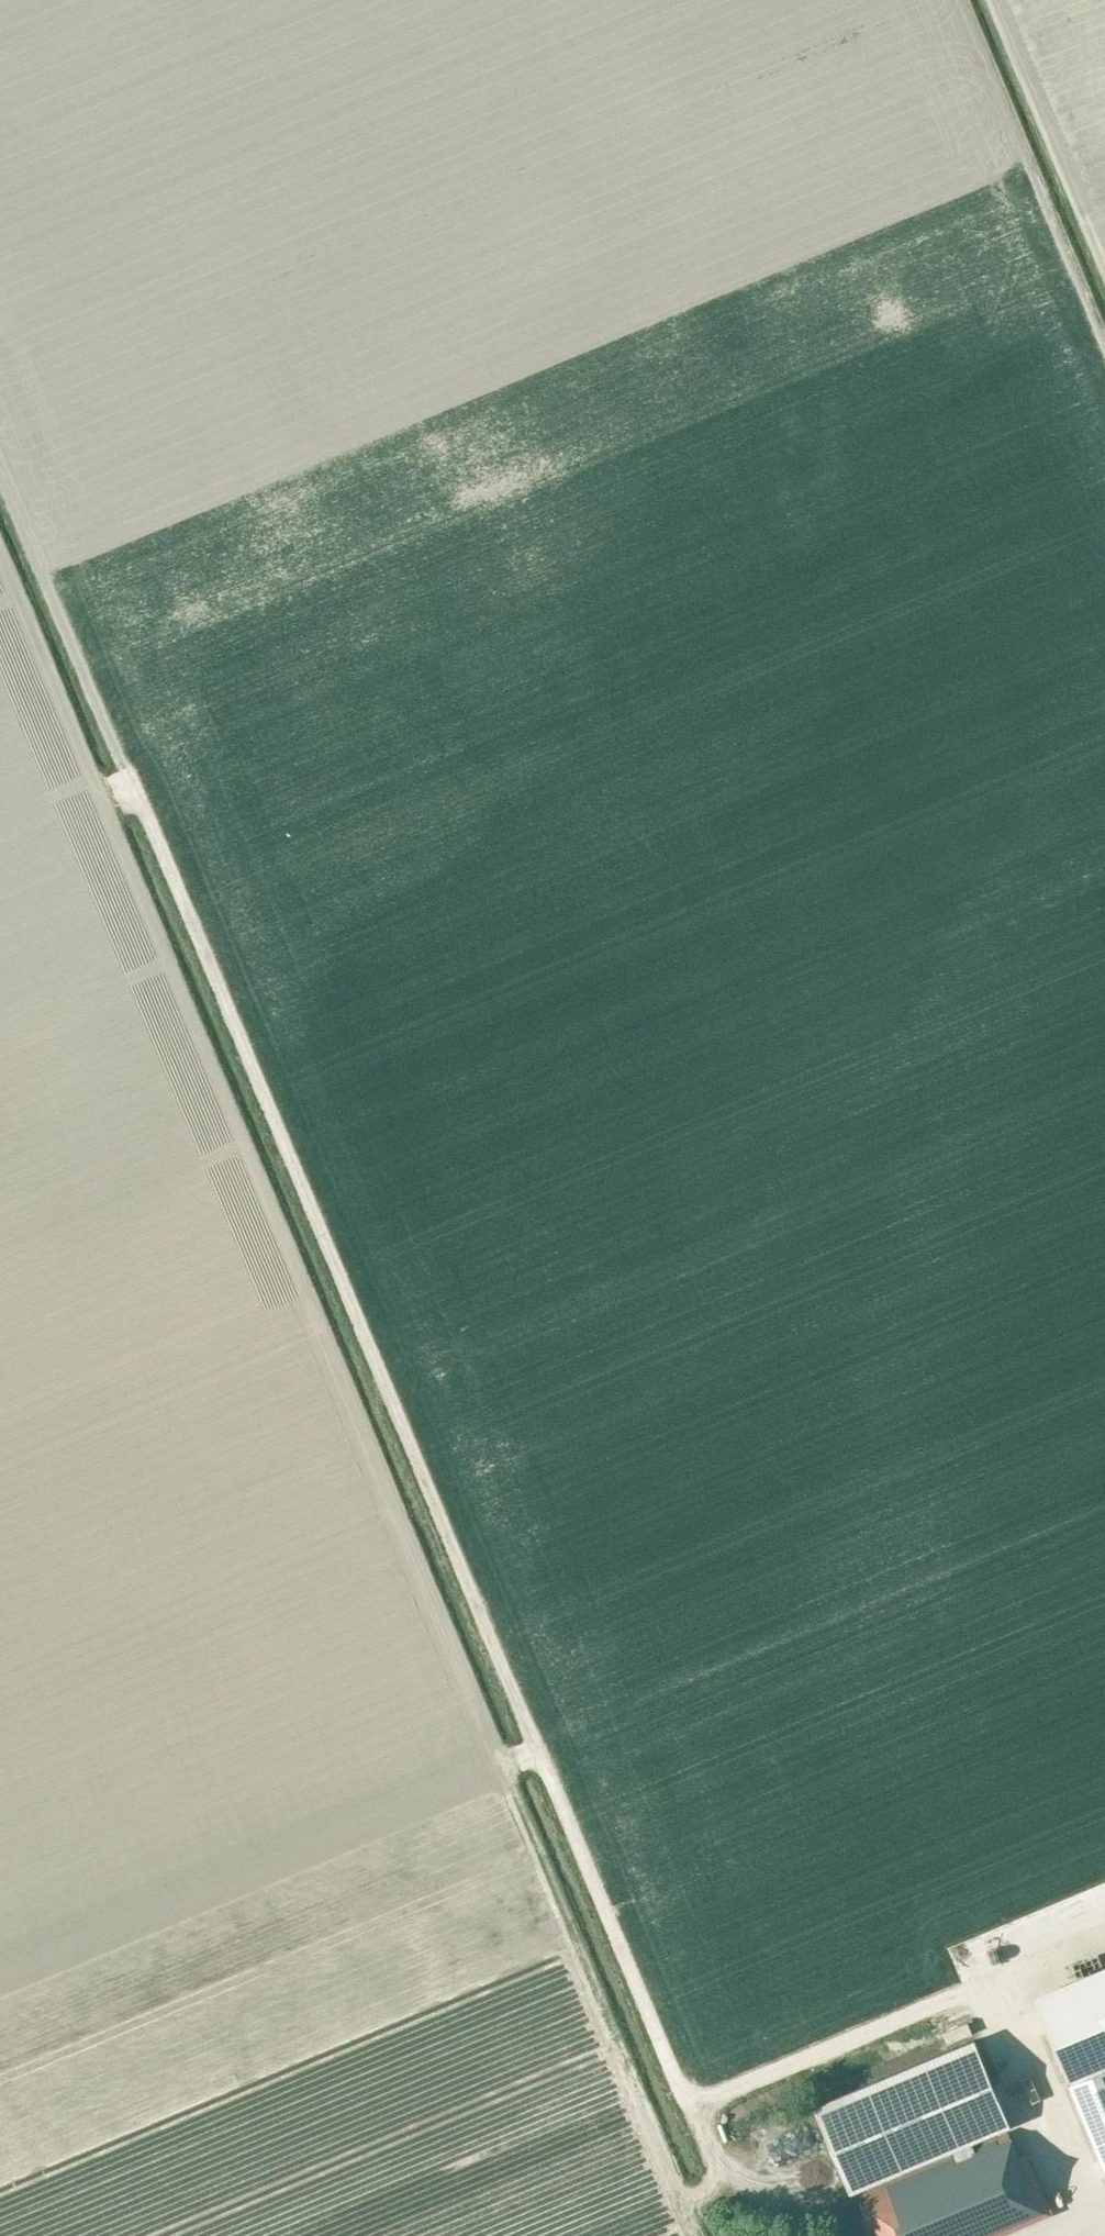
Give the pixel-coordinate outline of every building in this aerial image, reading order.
[(1104,2170),(1104,1981),(1038,2009),(1104,2170)] [(970,2142),(1008,2126),(972,2040),(816,2107),(852,2192),(949,2151),(952,2156),(858,2196),(868,2218),(863,2221),(869,2235),(1000,2235),(1053,2214),(1026,2154),(1017,2158),(1006,2133),(972,2147),(970,2142)]
